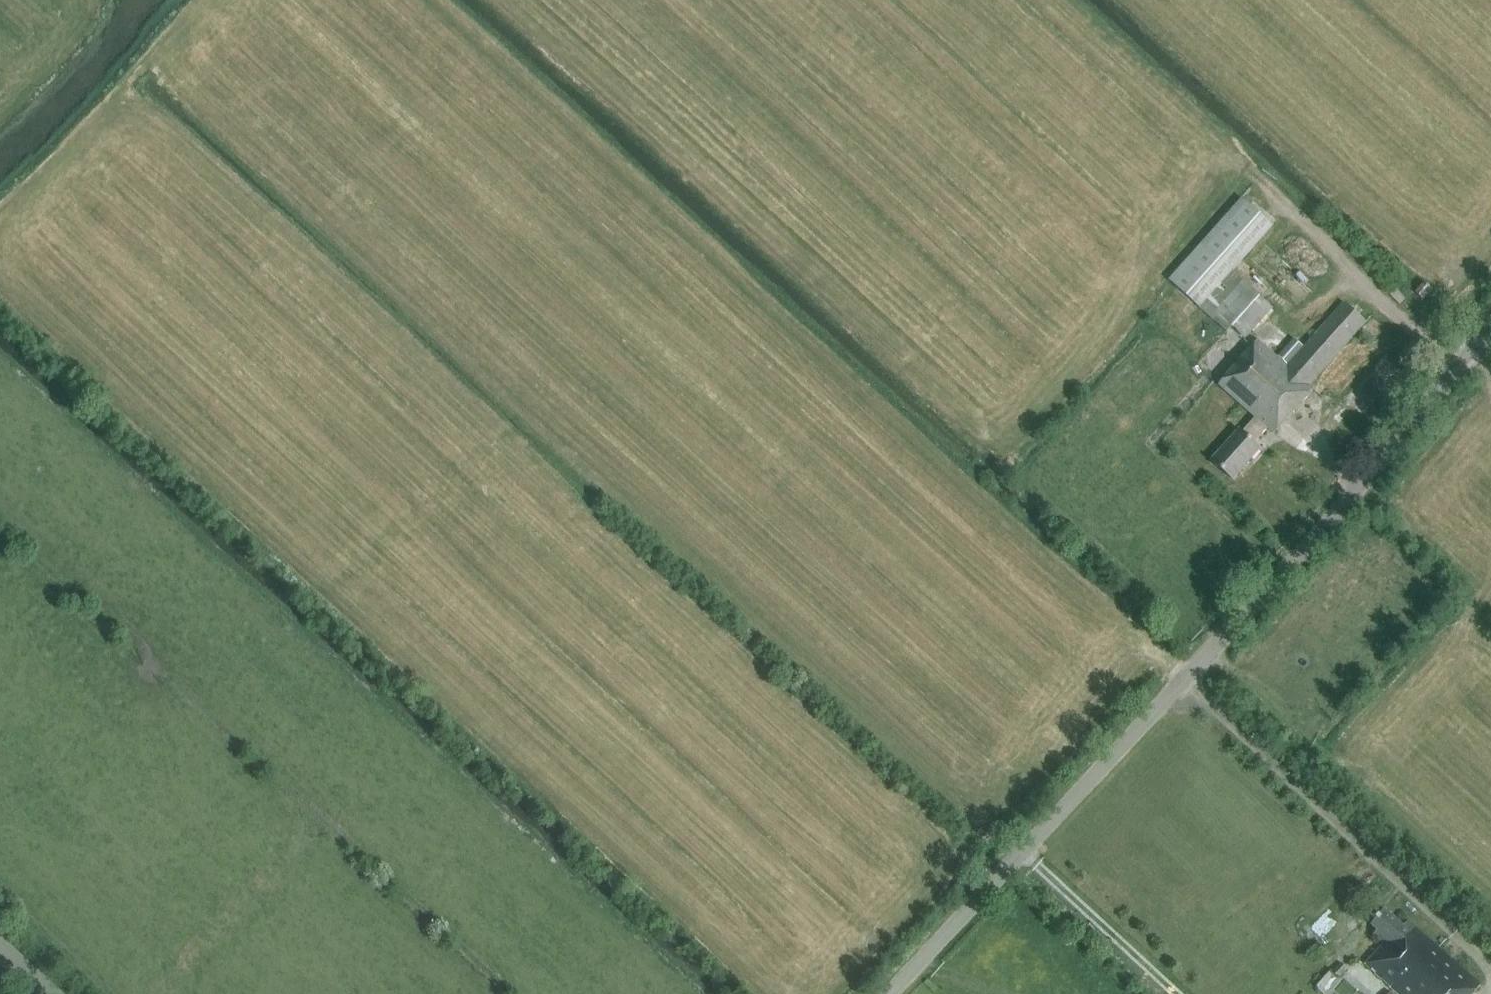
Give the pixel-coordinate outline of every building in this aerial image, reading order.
[(1243,338),(1269,308),(1227,271),(1267,225),(1237,199),(1165,281),(1195,307),(1224,332),(1230,326),(1243,338)] [(1432,289),(1424,282),(1414,293),(1422,300),(1432,289)] [(1307,387),(1363,324),(1341,304),(1303,347),(1294,338),(1275,359),(1257,342),(1218,386),(1254,418),(1241,432),(1239,430),(1211,461),(1232,479),(1260,449),(1254,443),(1267,429),(1272,434),(1311,390),(1307,387)] [(1404,929),(1385,912),(1374,925),(1380,930),(1377,934),(1388,943),(1367,966),(1399,993),(1471,993),(1479,985),(1410,923),(1404,929)] [(1340,963),(1335,968),(1339,972),(1344,967),(1340,963)] [(1346,980),(1337,970),(1320,986),(1328,993),(1330,993),(1346,980)]
